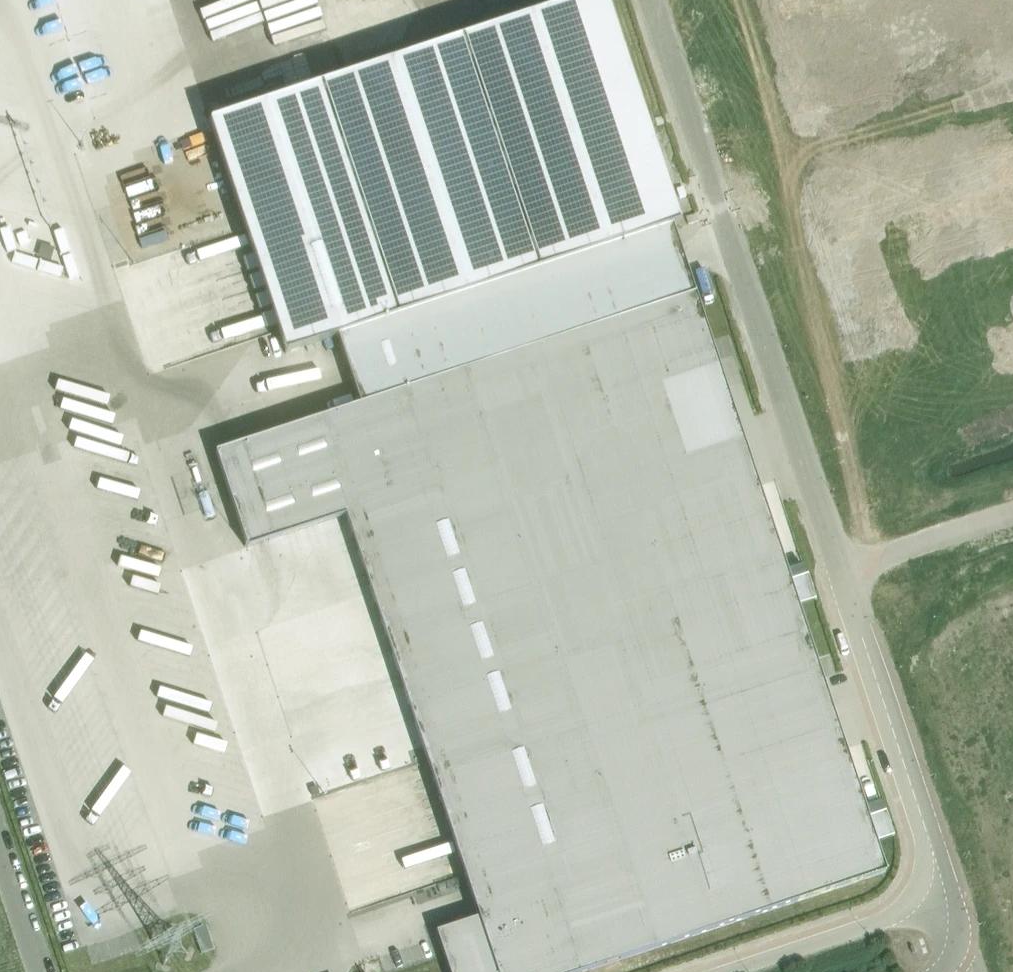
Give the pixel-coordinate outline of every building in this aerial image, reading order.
[(567,971),(583,971),(885,872),(687,273),(672,226),(678,224),(605,0),(578,0),(209,122),(286,353),(337,337),(359,405),(215,452),(247,548),(345,515),(478,917),(436,931),(449,971),(544,971),(565,965),(567,971)]
